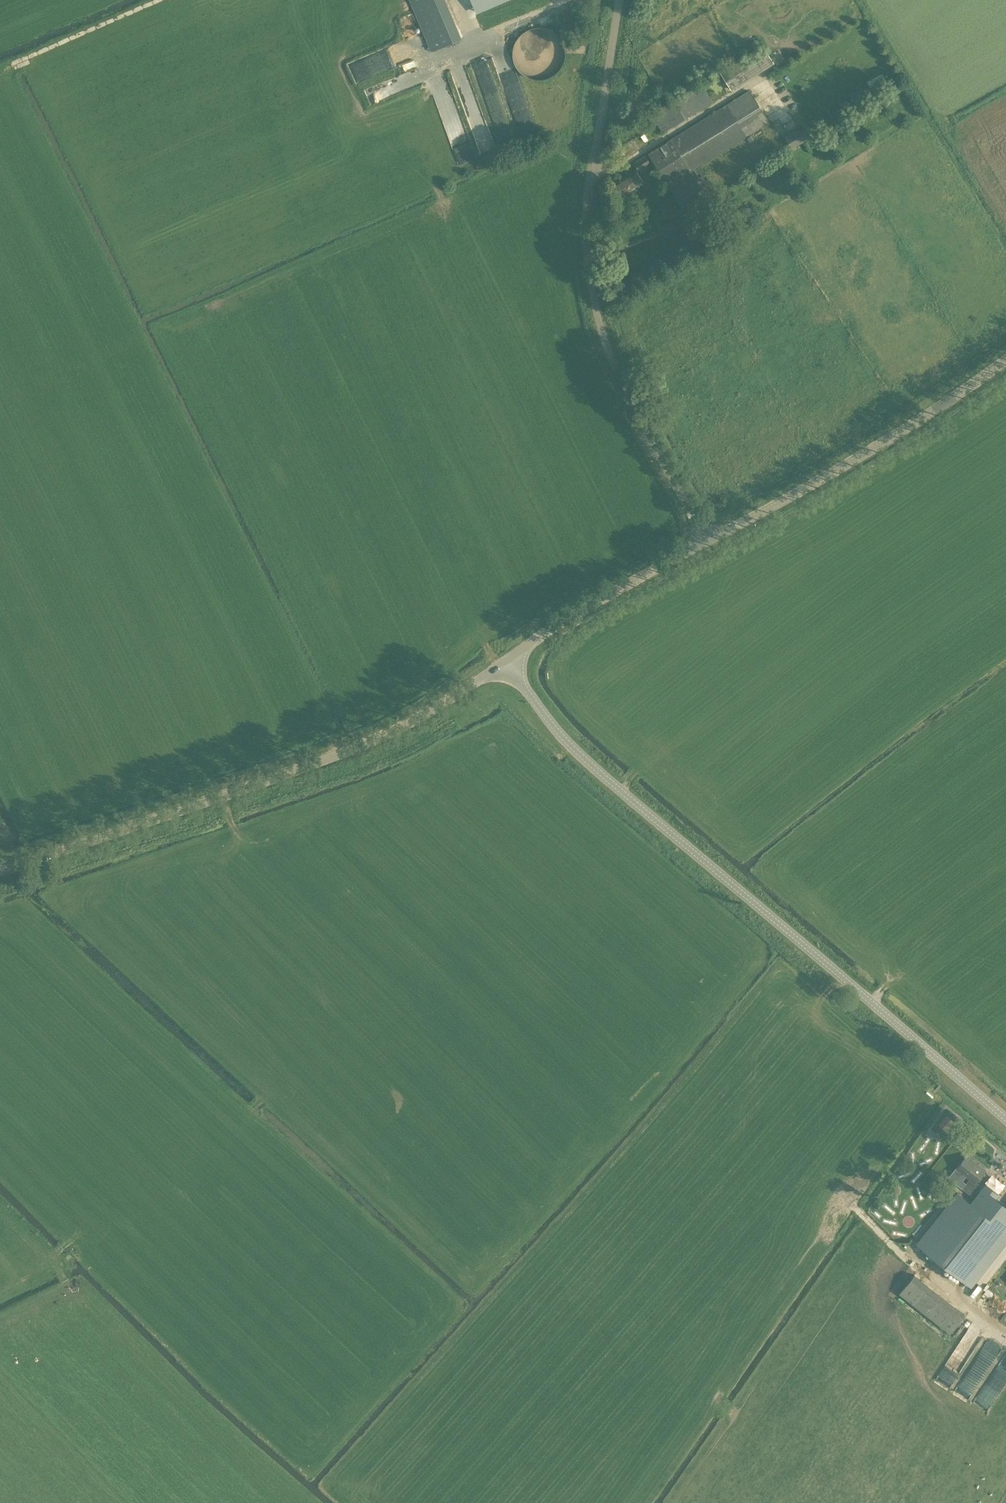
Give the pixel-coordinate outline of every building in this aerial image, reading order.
[(417,17),(417,5),(420,4),(412,4),(423,0),(410,0),(417,17)] [(431,47),(433,50),(435,50),(463,39),(448,0),(432,0),(431,47)] [(526,28),(524,74),(561,76),(563,30),(526,28)] [(733,86),(777,62),(769,47),(725,71),(733,86)] [(349,63),(356,82),(370,77),(364,58),(349,63)] [(503,135),(510,133),(490,66),(484,58),(465,64),(470,80),(463,82),(468,89),(465,91),(464,90),(462,92),(457,94),(462,100),(468,98),(472,103),(469,106),(478,116),(481,113),(485,124),(488,128),(483,132),(487,136),(478,143),(492,140),(491,138),(503,135)] [(884,74),(867,80),(869,86),(886,80),(884,74)] [(388,98),(385,89),(381,91),(380,86),(367,90),(371,103),(388,98)] [(664,132),(713,101),(705,87),(655,118),(664,132)] [(707,158),(772,123),(753,90),(675,133),(682,146),(689,142),(696,155),(703,151),(707,158)] [(788,90),(770,101),(779,116),(798,105),(788,90)] [(901,94),(892,95),(894,105),(903,103),(901,94)] [(524,97),(509,101),(516,124),(531,120),(524,97)] [(784,132),(796,147),(807,138),(795,123),(784,132)] [(642,137),(628,143),(632,152),(646,146),(642,137)] [(674,138),(650,151),(686,213),(710,199),(674,138)] [(625,191),(646,182),(648,185),(659,181),(647,154),(634,160),(638,168),(618,177),(625,191)] [(946,1132),(954,1124),(946,1117),(939,1124),(946,1132)] [(985,1170),(966,1155),(952,1172),(962,1179),(965,1176),(969,1179),(962,1188),(975,1198),(983,1187),(976,1182),(985,1170)] [(983,1187),(975,1198),(970,1204),(957,1194),(918,1243),(971,1285),(1005,1242),(1005,1206),(983,1187)] [(901,1295),(954,1333),(967,1313),(914,1276),(901,1295)] [(997,1354),(1001,1349),(984,1336),(979,1343),(984,1347),(985,1345),(997,1354)]
